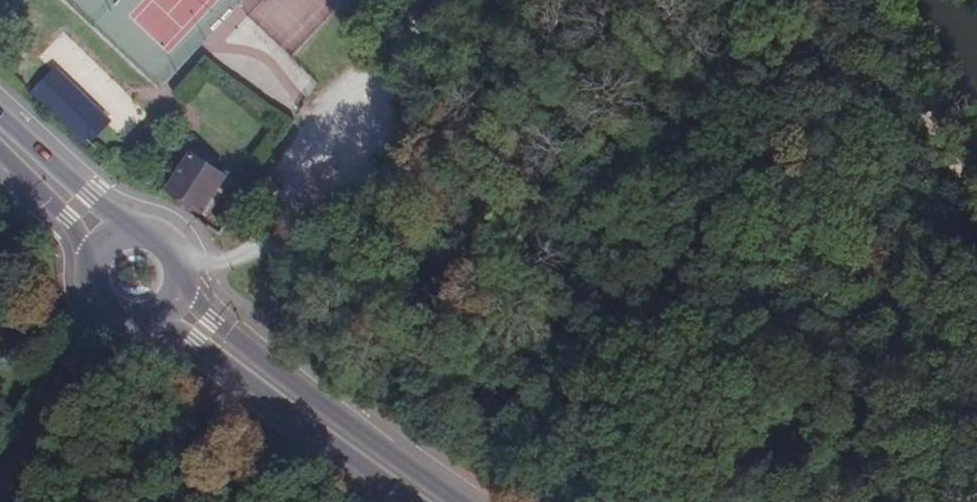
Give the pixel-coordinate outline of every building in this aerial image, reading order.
[(52,72),(72,91),(108,125),(114,119),(77,83),(59,65),(52,72)] [(108,125),(72,91),(52,72),(38,86),(61,108),(93,140),(108,125)] [(231,180),(195,157),(171,194),(207,216),(231,180)]
